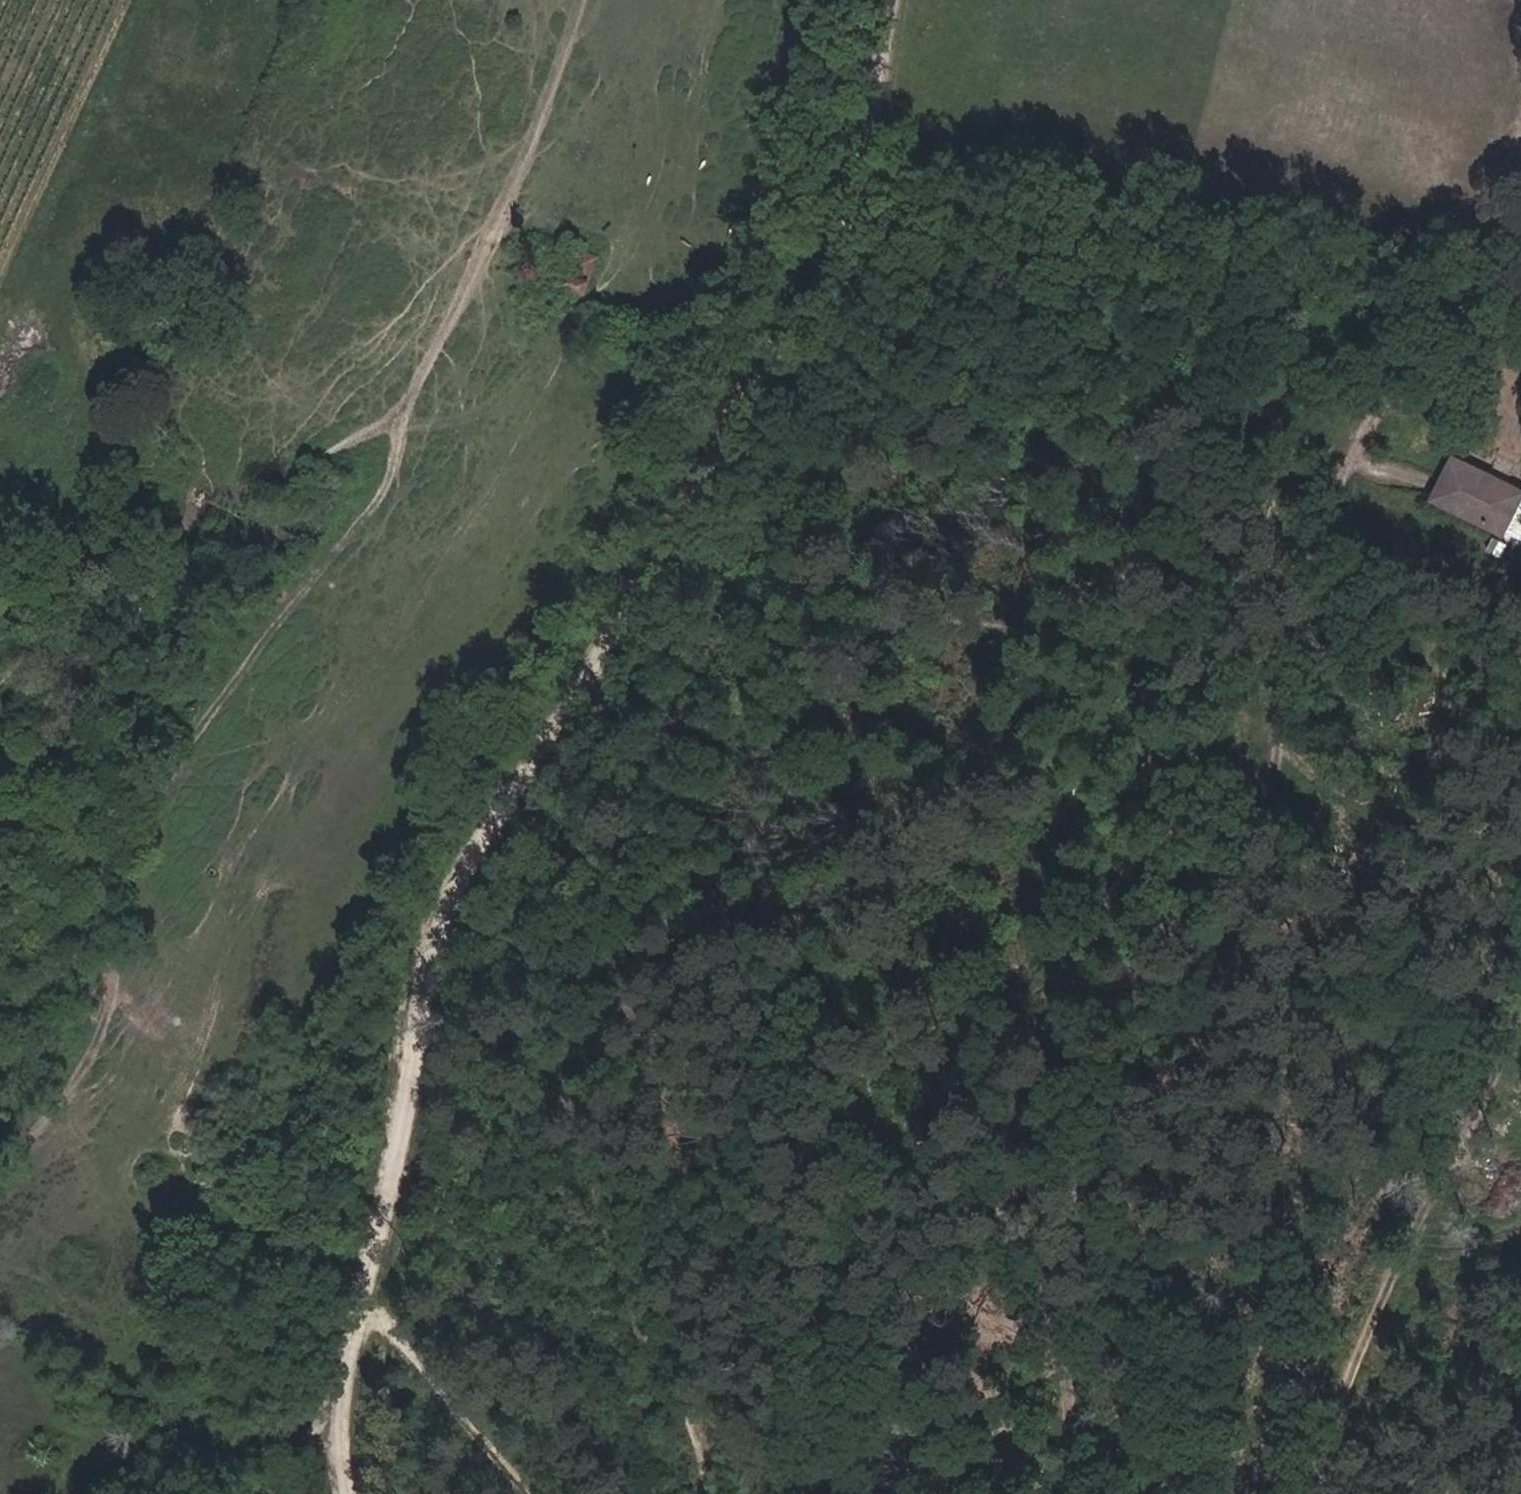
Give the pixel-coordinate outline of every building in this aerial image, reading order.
[(585,294),(598,258),(576,250),(563,285),(585,294)] [(1457,459),(1437,499),(1506,533),(1506,531),(1520,501),(1520,491),(1457,459)] [(1506,531),(1520,538),(1520,501),(1506,531)] [(1505,557),(1511,544),(1498,537),(1491,551),(1505,557)] [(147,1181),(164,1168),(158,1159),(141,1172),(147,1181)]
